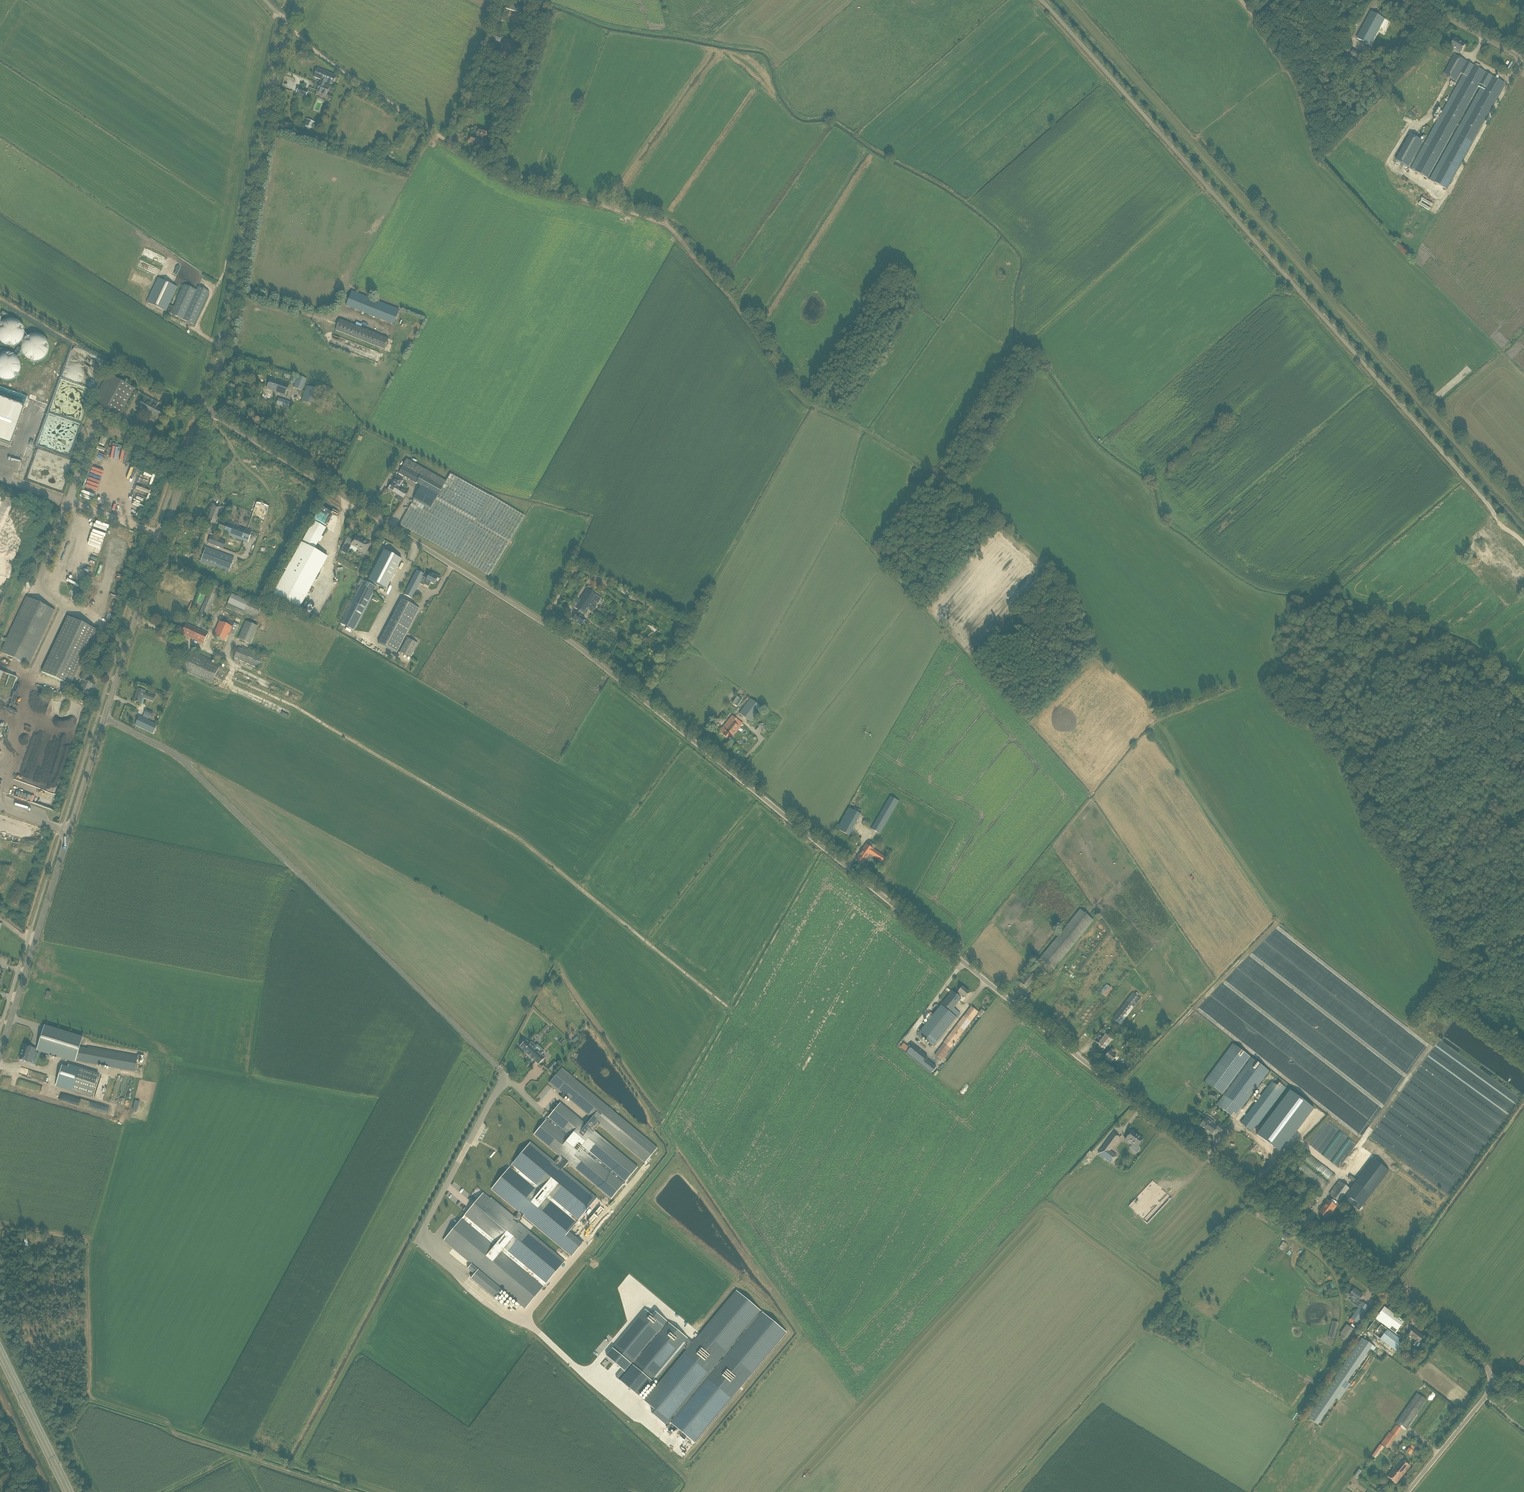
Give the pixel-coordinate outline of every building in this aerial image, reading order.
[(528,6),(509,0),(506,8),(525,14),(528,6)] [(1370,46),(1380,27),(1383,29),(1388,21),(1371,12),(1357,38),(1370,46)] [(1452,47),(1462,52),(1466,46),(1459,42),(1460,41),(1455,38),(1450,47),(1451,48),(1452,47)] [(499,56),(506,58),(511,46),(503,43),(499,56)] [(1353,51),(1349,60),(1356,63),(1355,65),(1360,67),(1365,56),(1353,51)] [(1486,87),(1463,129),(1434,182),(1447,189),(1476,135),(1505,83),(1455,55),(1444,74),(1456,80),(1461,73),(1467,77),(1444,118),(1415,171),(1428,178),(1456,125),(1480,84),(1486,87)] [(1385,70),(1380,68),(1375,79),(1381,82),(1385,70)] [(332,84),(336,76),(317,69),(316,69),(315,72),(315,73),(314,77),(321,80),(318,89),(327,92),(328,89),(323,87),(325,82),(332,84)] [(482,103),(470,98),(467,104),(473,107),(475,104),(477,105),(476,106),(480,108),(482,103)] [(306,119),(304,125),(313,128),(316,122),(306,119)] [(468,141),(481,145),(483,139),(482,139),(483,135),(487,136),(488,131),(478,128),(475,137),(470,135),(468,141)] [(1409,168),(1423,142),(1410,135),(1396,160),(1409,168)] [(166,312),(171,314),(194,325),(209,292),(205,289),(198,286),(196,290),(184,285),(174,308),(169,305),(177,287),(158,278),(147,303),(166,312)] [(346,307),(395,323),(400,308),(351,292),(346,307)] [(10,347),(19,346),(24,337),(24,333),(20,325),(20,323),(13,319),(10,319),(3,322),(1,325),(0,316),(0,341),(10,347)] [(384,350),(388,339),(340,320),(336,330),(384,350)] [(49,358),(44,334),(22,338),(27,363),(49,358)] [(0,353),(0,377),(16,382),(23,360),(0,353)] [(118,422),(136,390),(108,375),(91,407),(118,422)] [(302,391),(307,379),(298,375),(293,387),(302,391)] [(270,378),(267,389),(285,396),(289,385),(270,378)] [(311,404),(316,389),(306,386),(301,401),(311,404)] [(10,446),(24,408),(28,398),(0,388),(0,442),(10,446)] [(146,395),(138,408),(148,413),(158,418),(161,420),(165,412),(161,409),(157,407),(159,402),(146,395)] [(278,398),(276,404),(288,409),(290,402),(278,398)] [(300,402),(298,408),(312,413),(314,407),(300,402)] [(398,473),(421,486),(413,499),(414,500),(400,525),(489,576),(524,516),(490,496),(489,495),(450,474),(446,482),(428,472),(429,471),(406,459),(398,473)] [(403,499),(407,492),(399,487),(403,481),(396,476),(392,483),(392,482),(388,490),(403,499)] [(144,508),(150,490),(136,485),(132,500),(135,501),(133,505),(144,508)] [(257,503),(252,516),(264,520),(269,507),(257,503)] [(249,542),(252,532),(217,519),(222,507),(213,504),(207,521),(219,526),(217,531),(249,542)] [(324,527),(313,521),(272,596),(299,610),(327,557),(312,549),(324,527)] [(93,533),(105,536),(106,533),(100,532),(100,529),(107,531),(107,527),(95,524),(93,533)] [(210,536),(208,543),(223,549),(226,541),(210,536)] [(355,537),(354,540),(347,537),(340,551),(347,554),(350,549),(356,552),(358,548),(359,549),(359,548),(363,550),(362,552),(365,553),(370,544),(363,540),(362,541),(355,537)] [(1473,555),(1481,549),(1477,544),(1469,551),(1473,555)] [(206,547),(201,561),(229,572),(234,558),(211,549),(206,547)] [(384,550),(368,580),(386,590),(402,559),(384,550)] [(431,582),(434,584),(436,580),(438,581),(440,577),(434,574),(434,576),(429,574),(428,577),(424,574),(417,570),(404,595),(412,598),(419,584),(424,586),(424,584),(429,587),(431,582)] [(363,580),(340,624),(353,630),(375,587),(363,580)] [(207,618),(219,588),(211,584),(199,614),(200,615),(199,618),(205,620),(206,617),(207,618)] [(334,585),(328,595),(334,598),(340,588),(334,585)] [(601,599),(597,596),(587,589),(574,607),(580,610),(577,614),(577,613),(573,620),(581,625),(585,619),(580,616),(583,612),(585,614),(588,610),(592,613),(597,606),(601,599)] [(261,606),(232,594),(226,608),(255,621),(261,606)] [(55,611),(27,597),(0,652),(29,666),(55,611)] [(396,653),(419,609),(401,600),(378,644),(396,653)] [(97,630),(68,617),(42,672),(71,686),(97,630)] [(222,617),(213,636),(226,642),(230,634),(234,636),(239,625),(222,617)] [(250,644),(258,627),(246,621),(238,639),(250,644)] [(186,624),(181,634),(203,644),(208,634),(186,624)] [(417,645),(407,640),(408,638),(407,638),(400,653),(410,658),(409,657),(415,644),(417,645),(418,644),(417,643),(417,645)] [(258,668),(263,656),(243,646),(242,649),(239,647),(234,657),(258,668)] [(182,670),(211,684),(220,664),(215,661),(214,664),(212,663),(212,661),(191,651),(182,670)] [(86,681),(89,674),(83,672),(80,679),(84,680),(79,691),(87,695),(92,684),(86,681)] [(34,711),(46,715),(54,690),(37,685),(31,704),(36,706),(34,711)] [(141,704),(143,698),(153,702),(155,697),(145,693),(145,692),(138,689),(133,701),(141,704)] [(751,722),(763,708),(751,698),(739,713),(751,722)] [(143,716),(148,719),(150,716),(151,717),(153,713),(146,710),(143,716)] [(135,725),(153,734),(157,725),(139,716),(135,725)] [(743,724),(732,716),(719,732),(723,735),(730,740),(733,736),(743,724)] [(872,829),(880,834),(899,801),(890,796),(872,829)] [(885,857),(871,847),(873,844),(869,841),(856,860),(863,865),(864,864),(866,865),(871,859),(868,857),(870,855),(882,863),(885,857)] [(1080,910),(1039,960),(1053,971),(1094,921),(1080,910)] [(1020,983),(1026,988),(1036,976),(1030,971),(1020,983)] [(933,1046),(960,1013),(954,1008),(961,999),(960,998),(962,995),(965,998),(970,993),(962,987),(956,995),(952,991),(918,1034),(933,1046)] [(1132,993),(1112,1018),(1118,1023),(1138,997),(1132,993)] [(957,1025),(935,1052),(947,1061),(969,1034),(957,1025)] [(118,1054),(80,1047),(83,1037),(45,1026),(37,1050),(66,1059),(135,1072),(137,1059),(143,1060),(143,1056),(118,1052),(118,1054)] [(1105,1049),(1112,1039),(1103,1032),(1105,1029),(1103,1028),(1093,1040),(1105,1049)] [(529,1044),(526,1040),(524,1042),(523,1041),(520,1044),(521,1045),(519,1047),(539,1065),(545,1058),(534,1048),(536,1046),(531,1042),(529,1044)] [(927,1059),(928,1058),(912,1045),(910,1048),(903,1043),(900,1048),(906,1053),(906,1054),(931,1073),(936,1067),(927,1059)] [(24,1044),(20,1060),(27,1062),(32,1063),(36,1048),(32,1047),(24,1044)] [(1243,1109),(1270,1072),(1232,1044),(1204,1081),(1224,1095),(1216,1105),(1231,1116),(1233,1113),(1236,1115),(1242,1108),(1243,1109)] [(1105,1057),(1112,1062),(1116,1057),(1112,1054),(1115,1051),(1112,1049),(1110,1052),(1105,1057)] [(91,1097),(98,1074),(69,1065),(68,1068),(62,1066),(56,1086),(72,1091),(91,1097)] [(483,1193),(443,1241),(471,1264),(468,1269),(474,1274),(471,1278),(495,1298),(502,1290),(525,1309),(565,1261),(518,1222),(523,1216),(572,1256),(583,1244),(569,1232),(597,1198),(562,1169),(567,1163),(611,1199),(638,1167),(594,1131),(599,1125),(645,1163),(657,1148),(562,1068),(549,1083),(589,1116),(583,1122),(560,1103),(534,1135),(559,1156),(554,1162),(530,1142),(491,1189),(518,1212),(514,1217),(491,1198),(490,1199),(483,1193)] [(1244,1119),(1241,1123),(1251,1131),(1254,1127),(1255,1126),(1256,1125),(1257,1126),(1286,1088),(1285,1087),(1281,1084),(1279,1082),(1277,1085),(1272,1082),(1244,1119)] [(1291,1091),(1257,1135),(1281,1153),(1315,1109),(1291,1091)] [(1221,1133),(1224,1128),(1219,1124),(1218,1127),(1214,1124),(1215,1123),(1208,1117),(1207,1118),(1206,1118),(1204,1121),(1203,1120),(1201,1123),(1202,1123),(1200,1126),(1201,1125),(1205,1129),(1212,1135),(1216,1129),(1221,1133)] [(1138,1146),(1143,1139),(1137,1135),(1136,1136),(1131,1132),(1126,1138),(1133,1144),(1131,1148),(1131,1149),(1136,1153),(1138,1153),(1140,1149),(1140,1147),(1138,1146)] [(1114,1133),(1099,1153),(1111,1163),(1116,1156),(1110,1151),(1120,1137),(1114,1133)] [(1389,1171),(1373,1159),(1343,1198),(1359,1211),(1389,1171)] [(1171,1198),(1152,1180),(1128,1206),(1147,1224),(1171,1198)] [(1329,1195),(1339,1203),(1349,1189),(1339,1181),(1329,1195)] [(1295,1198),(1310,1210),(1316,1203),(1301,1190),(1295,1198)] [(1319,1213),(1326,1219),(1330,1213),(1331,1214),(1336,1207),(1327,1200),(1322,1207),(1323,1208),(1319,1213)] [(1363,1295),(1354,1289),(1349,1296),(1358,1302),(1363,1295)] [(645,1310),(606,1356),(622,1370),(616,1377),(639,1397),(682,1345),(687,1350),(644,1401),(655,1410),(668,1421),(665,1424),(667,1426),(666,1427),(668,1428),(670,1426),(669,1425),(670,1423),(695,1443),(787,1333),(736,1291),(693,1343),(666,1320),(665,1321),(666,1322),(664,1324),(663,1323),(662,1324),(652,1316),(645,1310)] [(1357,1323),(1369,1307),(1362,1302),(1351,1319),(1357,1323)] [(1381,1311),(1376,1319),(1395,1333),(1401,1326),(1404,1322),(1384,1307),(1381,1311)] [(1387,1329),(1380,1339),(1396,1351),(1401,1344),(1398,1341),(1400,1338),(1387,1329)] [(1413,1329),(1408,1335),(1415,1340),(1411,1344),(1415,1347),(1418,1342),(1419,1343),(1423,1336),(1413,1329)] [(1307,1418),(1321,1427),(1375,1347),(1362,1338),(1307,1418)] [(1417,1393),(1395,1424),(1396,1425),(1402,1429),(1405,1431),(1427,1400),(1417,1393)] [(1375,1458),(1383,1446),(1380,1444),(1372,1456),(1375,1458)] [(1413,1451),(1412,1450),(1415,1447),(1412,1445),(1406,1452),(1410,1455),(1413,1451)] [(1394,1468),(1387,1476),(1396,1484),(1403,1475),(1410,1466),(1401,1459),(1394,1468)] [(1357,1478),(1362,1470),(1360,1468),(1354,1477),(1357,1478)]
